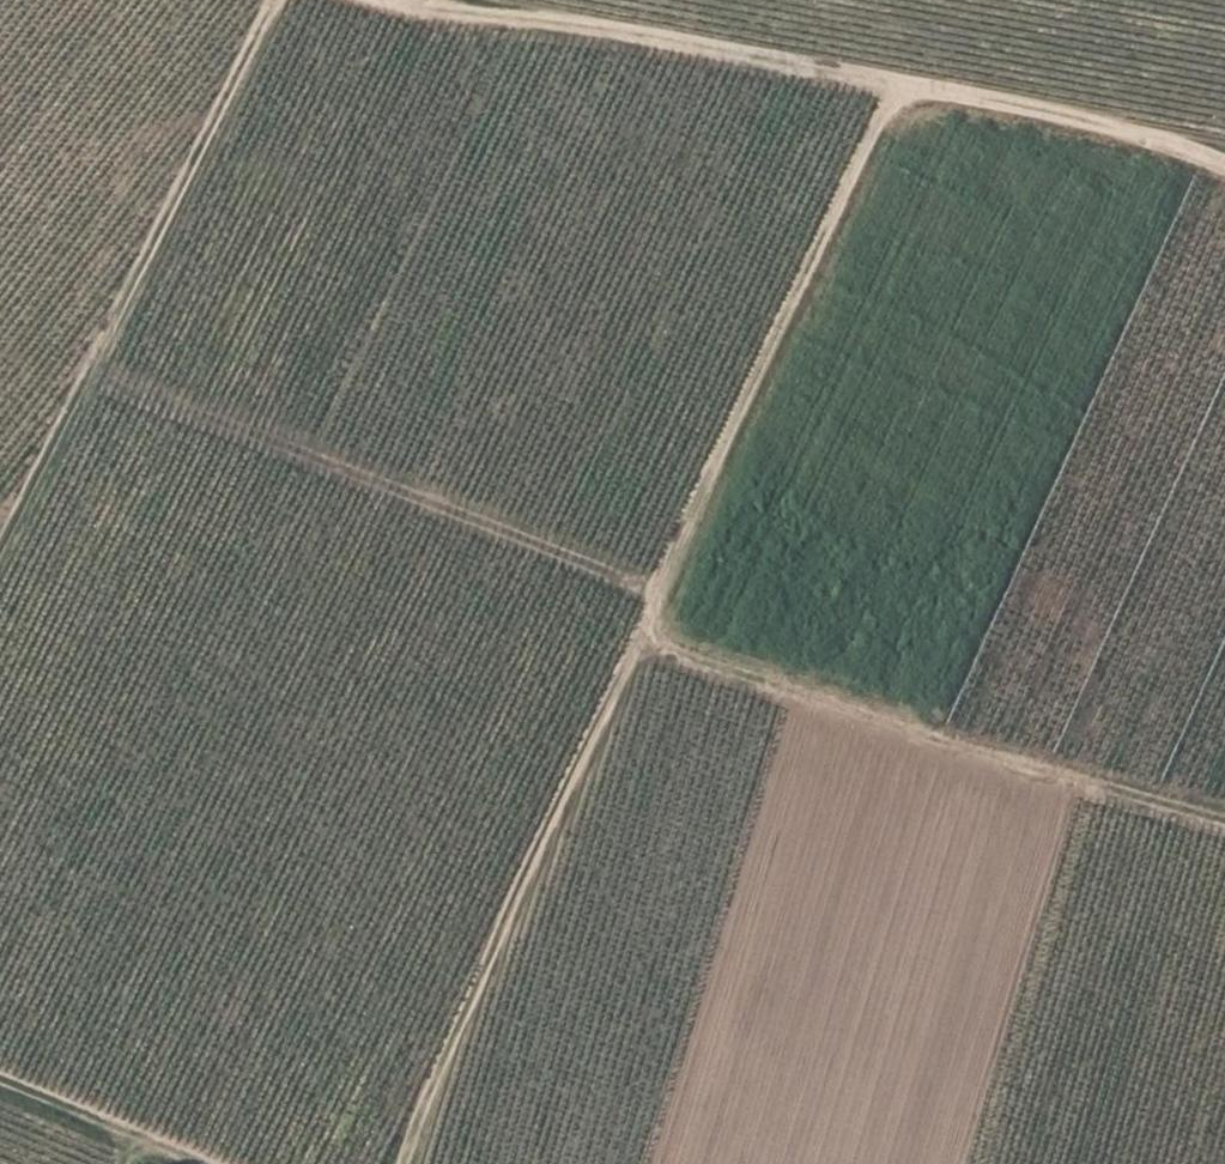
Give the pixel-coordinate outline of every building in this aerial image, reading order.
[(156,1155),(154,1159),(152,1163),(180,1163),(156,1155)]
